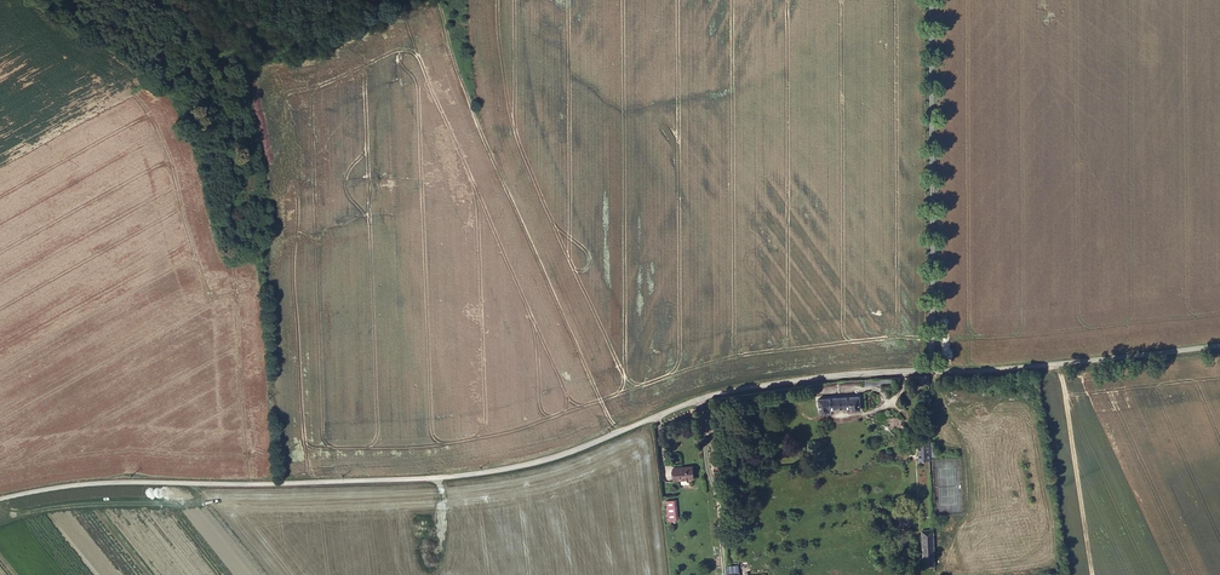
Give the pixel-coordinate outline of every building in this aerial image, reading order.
[(938,390),(936,375),(928,376),(929,387),(932,387),(933,391),(938,390)] [(726,407),(726,396),(717,397),(717,407),(726,407)] [(862,397),(823,399),(823,415),(833,415),(833,410),(853,410),(853,412),(863,412),(862,397)] [(928,461),(926,428),(916,428),(918,461),(928,461)] [(702,460),(683,461),(684,473),(703,472),(702,460)] [(667,500),(668,521),(678,521),(677,500),(667,500)] [(936,568),(933,529),(921,529),(923,568),(936,568)]
